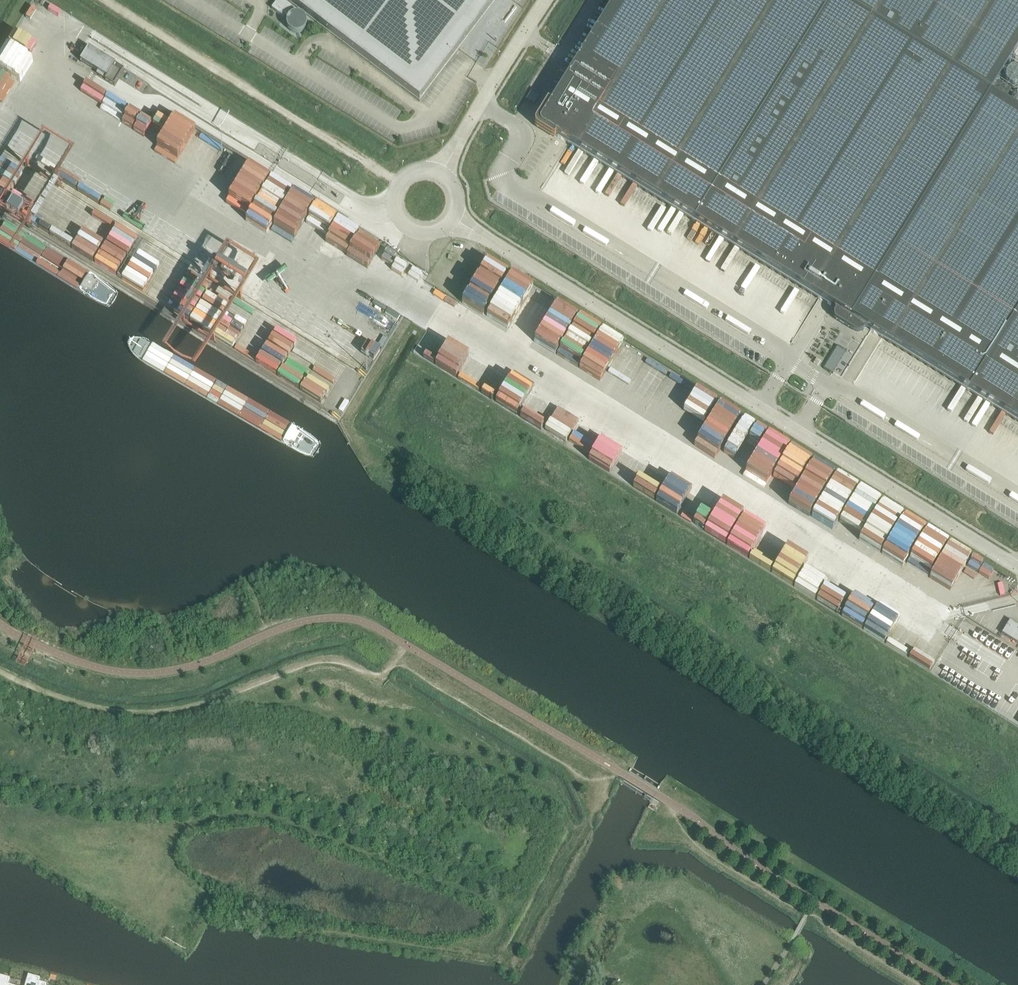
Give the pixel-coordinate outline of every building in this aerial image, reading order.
[(272,8),(284,18),(292,7),(283,0),(278,0),(272,8)] [(419,100),(496,0),(287,0),(419,100)] [(537,128),(554,138),(556,135),(558,136),(557,136),(829,305),(831,306),(833,307),(834,307),(834,308),(835,309),(835,310),(835,311),(834,312),(834,313),(833,314),(833,315),(834,317),(834,318),(835,319),(835,320),(836,321),(846,326),(846,325),(990,93),(1011,105),(1017,96),(996,83),(990,93),(840,0),(614,0),(554,97),(555,97),(551,103),(548,101),(536,120),(535,121),(535,123),(535,124),(535,125),(535,126),(536,127),(537,127),(537,128)] [(996,83),(1017,48),(1017,0),(840,0),(990,93),(996,83)] [(31,3),(25,14),(39,21),(45,10),(31,3)] [(298,12),(287,24),(297,33),(308,21),(298,12)] [(16,79),(29,59),(7,44),(0,55),(0,69),(16,79)] [(89,47),(80,61),(106,77),(105,79),(114,85),(124,69),(89,47)] [(103,105),(124,117),(129,108),(108,97),(114,86),(109,83),(104,92),(96,87),(99,81),(96,79),(92,85),(85,81),(82,87),(106,100),(103,105)] [(1011,105),(990,93),(846,325),(846,326),(855,332),(856,332),(857,333),(859,333),(860,332),(861,332),(862,331),(863,330),(864,329),(865,328),(866,328),(867,328),(868,328),(870,330),(1017,421),(1017,110),(1011,105)] [(192,138),(196,130),(173,116),(168,124),(192,138)] [(207,172),(221,143),(198,132),(186,159),(200,166),(199,169),(207,172)] [(225,180),(234,186),(248,162),(227,150),(211,178),(222,184),(225,180)] [(81,231),(104,189),(84,178),(81,183),(70,177),(67,183),(77,189),(66,210),(72,214),(66,223),(81,231)] [(349,251),(372,265),(383,247),(361,233),(349,251)] [(391,249),(387,256),(397,261),(401,254),(391,249)] [(168,308),(189,320),(204,294),(183,282),(188,272),(164,258),(146,289),(163,298),(163,299),(170,303),(168,308)] [(468,288),(492,302),(510,273),(485,259),(468,288)] [(145,287),(151,278),(130,265),(125,274),(145,287)] [(379,307),(376,323),(394,327),(397,311),(379,307)] [(198,308),(190,321),(211,334),(219,320),(198,308)] [(575,325),(597,337),(602,328),(580,316),(575,325)] [(257,341),(242,334),(240,337),(217,326),(211,338),(255,359),(259,350),(254,348),(257,341)] [(603,330),(595,343),(616,355),(623,342),(603,330)] [(254,362),(287,381),(300,357),(304,360),(301,365),(309,369),(311,364),(306,361),(309,355),(304,352),(307,346),(298,341),(287,361),(274,354),(272,359),(259,353),(254,362)] [(626,343),(614,363),(634,375),(646,356),(626,343)] [(833,372),(846,351),(838,346),(826,367),(833,372)] [(633,383),(655,395),(669,370),(647,358),(633,383)] [(329,379),(323,378),(323,372),(310,370),(309,382),(328,384),(329,379)] [(667,381),(687,392),(691,384),(672,373),(667,381)] [(294,375),(289,383),(297,388),(302,380),(294,375)] [(709,435),(741,449),(753,422),(731,412),(732,409),(720,404),(716,412),(718,413),(709,435)] [(573,442),(580,429),(558,418),(551,431),(573,442)] [(758,427),(738,455),(748,462),(767,433),(758,427)] [(767,434),(759,452),(781,462),(789,444),(767,434)] [(791,448),(777,473),(798,485),(812,459),(791,448)] [(805,479),(826,490),(835,472),(814,462),(805,479)] [(838,474),(832,484),(853,495),(859,486),(838,474)] [(860,489),(847,511),(868,523),(881,502),(860,489)] [(869,526),(890,538),(902,516),(881,504),(869,526)] [(708,529),(712,516),(702,513),(702,515),(689,511),(686,520),(696,523),(695,525),(708,529)] [(727,546),(738,528),(718,516),(707,534),(727,546)] [(956,580),(971,555),(928,528),(915,550),(933,560),(935,556),(940,559),(935,568),(956,580)] [(741,529),(737,543),(744,545),(743,550),(755,554),(761,535),(741,529)] [(800,582),(810,559),(788,550),(778,573),(800,582)] [(844,608),(851,598),(830,586),(824,596),(844,608)] [(848,607),(843,615),(863,627),(868,618),(848,607)] [(1001,633),(1017,643),(1017,625),(1010,619),(1001,633)] [(891,640),(889,644),(909,654),(911,650),(891,640)] [(7,984),(8,984),(10,978),(0,975),(0,984),(7,984)] [(38,981),(39,982),(40,978),(29,975),(26,984),(37,984),(38,981)]
